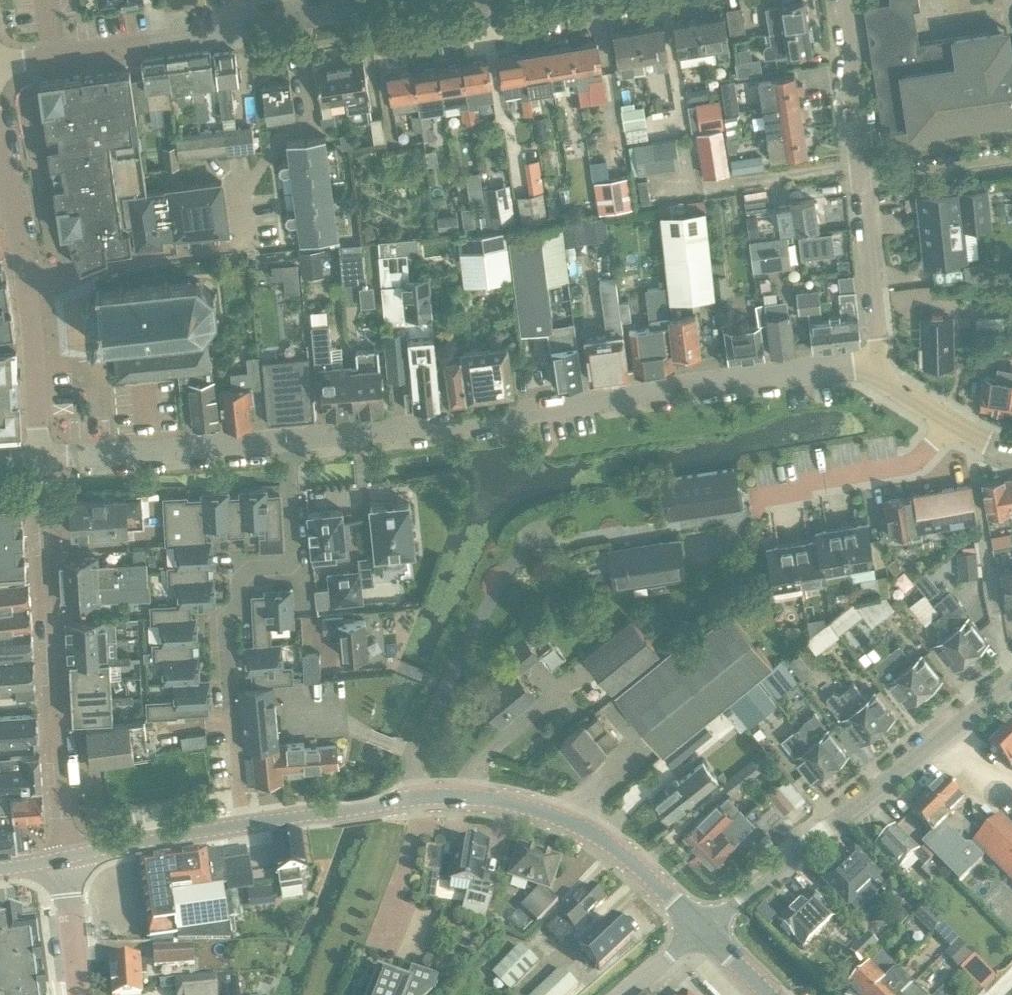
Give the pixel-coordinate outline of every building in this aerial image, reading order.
[(808,24),(804,0),(795,0),(779,3),(779,5),(766,7),(770,30),(808,24)] [(953,36),(919,41),(914,8),(920,7),(919,0),(890,0),(864,4),(883,132),(909,128),(910,131),(1011,115),(1011,54),(1007,28),(953,36)] [(731,32),(744,30),(741,7),(727,9),(731,32)] [(723,14),(709,16),(706,11),(700,12),(699,18),(704,48),(714,46),(716,60),(730,58),(727,44),(728,44),(723,14)] [(679,52),(704,48),(699,18),(674,22),(679,52)] [(666,53),(667,53),(668,53),(663,23),(638,27),(643,57),(653,55),(655,70),(669,68),(666,53)] [(764,56),(773,54),(787,52),(787,53),(812,49),(810,38),(813,37),(811,25),(808,26),(808,24),(770,30),(768,30),(770,42),(765,43),(762,47),(764,56)] [(633,59),(643,57),(638,27),(613,32),(618,61),(619,61),(622,75),(635,73),(633,59)] [(603,75),(601,64),(597,40),(571,44),(574,68),(575,68),(581,103),(590,101),(588,87),(591,87),(589,77),(603,75)] [(572,104),(581,103),(575,68),(574,68),(571,44),(546,48),(553,84),(565,82),(572,81),(574,89),(569,89),(572,104)] [(553,84),(546,48),(522,52),(526,76),(530,96),(533,111),(542,109),(539,94),(542,94),(541,90),(554,88),(553,84)] [(214,83),(213,80),(209,53),(208,49),(188,52),(194,101),(205,100),(203,85),(214,83)] [(240,68),(237,68),(234,49),(214,52),(209,53),(213,80),(217,80),(220,116),(234,115),(230,81),(238,79),(241,78),(240,68)] [(178,103),(194,101),(188,52),(163,56),(168,85),(171,85),(172,90),(173,94),(177,94),(178,103)] [(533,111),(530,96),(526,76),(522,52),(498,56),(502,80),(504,92),(504,96),(520,93),(521,97),(524,112),(531,111),(533,111)] [(167,85),(168,85),(163,56),(143,59),(147,85),(133,87),(136,110),(170,105),(167,85)] [(371,107),(362,57),(339,61),(347,111),(371,107)] [(486,58),(462,62),(465,86),(466,86),(468,102),(467,102),(468,106),(478,104),(477,102),(493,99),(490,82),(486,58)] [(738,75),(761,71),(759,58),(735,62),(738,75)] [(330,102),(345,100),(338,61),(315,65),(321,104),(323,115),(332,113),(330,102)] [(462,62),(437,66),(444,106),(459,104),(459,107),(462,122),(471,120),(468,106),(467,102),(468,102),(466,86),(465,86),(462,62)] [(437,66),(412,70),(415,94),(417,94),(419,107),(420,113),(422,128),(423,134),(422,134),(422,135),(423,139),(425,139),(434,137),(433,126),(432,126),(429,112),(426,112),(426,109),(444,106),(437,66)] [(125,193),(147,190),(130,69),(107,72),(107,71),(82,75),(82,76),(64,78),(63,77),(39,81),(43,109),(44,109),(47,133),(48,133),(49,145),(48,145),(51,165),(52,165),(54,185),(57,205),(61,233),(67,232),(72,244),(71,245),(76,255),(81,268),(107,257),(106,252),(136,248),(132,221),(129,221),(125,193)] [(412,70),(388,74),(392,98),(394,110),(417,107),(419,107),(417,94),(415,94),(412,70)] [(762,105),(799,99),(797,92),(804,91),(803,83),(796,84),(794,73),(758,78),(762,105)] [(289,80),(261,85),(267,121),(295,117),(289,80)] [(734,80),(721,82),(725,111),(739,109),(734,80)] [(691,88),(685,89),(687,100),(711,96),(710,90),(697,92),(691,88)] [(661,96),(650,98),(652,110),(662,109),(661,96)] [(697,115),(722,111),(720,99),(695,103),(697,115)] [(806,106),(800,107),(799,99),(762,105),(766,131),(803,125),(801,115),(808,114),(806,106)] [(478,104),(468,106),(471,120),(480,119),(478,104)] [(643,105),(621,109),(624,128),(646,124),(647,124),(646,119),(643,105)] [(697,115),(699,127),(699,130),(724,126),(722,111),(697,115)] [(420,113),(411,114),(413,130),(414,129),(422,128),(420,113)] [(723,116),(727,136),(740,134),(737,114),(723,116)] [(370,118),(374,141),(386,139),(382,116),(370,118)] [(537,140),(547,139),(543,116),(535,117),(538,133),(536,133),(537,140)] [(224,128),(222,128),(224,151),(227,151),(254,148),(254,147),(252,131),(251,125),(224,128)] [(486,146),(482,125),(472,127),(476,148),(486,146)] [(646,125),(625,129),(627,140),(648,137),(647,132),(646,125)] [(766,131),(770,158),(807,153),(805,141),(812,140),(811,132),(804,134),(803,125),(766,131)] [(222,128),(198,130),(200,154),(224,151),(222,128)] [(720,129),(697,132),(704,175),(727,171),(720,129)] [(198,130),(175,133),(178,156),(200,154),(198,130)] [(350,132),(340,133),(342,148),(353,146),(350,132)] [(283,172),(290,171),(293,190),(332,185),(331,174),(339,172),(335,145),(327,147),(325,134),(286,140),(289,159),(282,161),(278,164),(279,169),(283,172)] [(634,144),(628,144),(633,173),(638,172),(639,173),(680,168),(675,137),(634,142),(634,144)] [(176,143),(163,145),(164,156),(166,166),(166,167),(179,165),(178,164),(176,143)] [(437,146),(426,148),(429,163),(439,161),(437,146)] [(538,146),(524,149),(526,160),(540,157),(538,146)] [(386,151),(390,177),(412,173),(408,148),(386,151)] [(732,172),(763,167),(761,155),(730,160),(732,172)] [(1011,191),(1011,178),(986,181),(988,194),(1011,191)] [(472,200),(482,198),(479,179),(467,181),(468,190),(471,190),(472,200)] [(132,221),(136,248),(161,244),(160,238),(173,236),(174,236),(174,237),(186,235),(185,227),(189,227),(190,234),(228,229),(221,180),(147,190),(125,193),(129,221),(132,221)] [(610,182),(595,184),(599,212),(618,209),(616,194),(612,194),(610,182)] [(290,222),(297,221),(299,241),(339,236),(337,224),(346,222),(342,195),(334,197),(332,185),(293,190),(295,210),(288,211),(285,215),(286,219),(290,222)] [(985,188),(917,196),(920,223),(921,229),(921,232),(962,227),(975,226),(990,224),(985,188)] [(745,199),(768,195),(767,189),(744,192),(745,199)] [(521,224),(547,220),(542,191),(517,195),(521,224)] [(489,226),(516,222),(511,194),(484,199),(489,226)] [(768,195),(745,199),(744,199),(746,211),(770,207),(768,195)] [(818,225),(814,198),(789,202),(776,205),(780,231),(793,229),(818,225)] [(550,220),(573,217),(571,201),(548,204),(550,220)] [(688,210),(660,213),(670,300),(676,300),(714,295),(710,262),(704,208),(688,210)] [(756,214),(746,215),(750,237),(759,235),(756,214)] [(605,216),(563,222),(566,244),(608,238),(605,216)] [(519,228),(508,229),(521,334),(531,332),(548,330),(548,325),(553,324),(552,317),(573,314),(561,222),(519,228)] [(962,227),(921,232),(922,236),(925,263),(966,259),(965,258),(979,256),(975,226),(962,227)] [(506,229),(457,235),(464,286),(512,279),(506,229)] [(830,234),(801,238),(803,256),(820,254),(820,249),(832,247),(830,234)] [(790,266),(787,236),(787,235),(749,240),(753,271),(790,266)] [(420,236),(378,239),(378,242),(379,255),(382,285),(403,283),(403,279),(409,278),(407,253),(421,252),(420,238),(420,236)] [(321,247),(300,249),(302,269),(323,267),(321,247)] [(363,250),(339,252),(342,282),(366,280),(363,250)] [(724,260),(710,262),(714,295),(728,294),(726,272),(725,272),(724,260)] [(992,278),(990,266),(990,261),(964,264),(965,280),(992,278)] [(12,346),(10,335),(10,333),(14,332),(15,332),(15,327),(9,288),(7,277),(3,278),(1,267),(2,267),(2,265),(0,265),(0,348),(12,346)] [(382,285),(381,285),(384,319),(391,319),(432,315),(429,281),(428,276),(409,278),(403,279),(403,283),(382,285)] [(615,278),(599,280),(607,334),(601,334),(607,378),(629,375),(622,331),(615,278)] [(90,298),(86,298),(90,340),(95,340),(95,338),(101,338),(102,347),(106,347),(106,345),(114,345),(115,355),(116,372),(117,377),(179,371),(210,368),(210,366),(208,340),(204,340),(204,336),(207,334),(207,330),(217,317),(215,293),(198,280),(195,280),(191,280),(102,289),(99,289),(99,288),(96,289),(97,299),(90,299),(90,298)] [(371,282),(357,283),(359,303),(373,302),(371,282)] [(650,326),(629,329),(635,373),(673,368),(676,368),(674,354),(669,316),(666,286),(664,286),(646,288),(650,326)] [(829,317),(822,318),(818,288),(796,291),(798,312),(808,311),(810,319),(809,319),(812,349),(832,346),(829,317)] [(829,317),(832,346),(861,343),(855,289),(840,291),(842,315),(829,317)] [(628,300),(620,301),(623,320),(631,319),(628,300)] [(672,316),(669,316),(674,354),(699,351),(694,315),(694,313),(678,315),(676,300),(670,300),(672,316)] [(790,312),(766,315),(767,323),(771,355),(795,351),(790,312)] [(432,315),(391,319),(393,332),(406,331),(410,375),(437,372),(434,335),(432,315)] [(922,345),(918,345),(918,365),(944,364),(952,364),(951,316),(921,317),(922,345)] [(553,324),(548,325),(548,330),(551,348),(553,363),(550,364),(552,384),(556,383),(556,385),(582,381),(577,344),(574,327),(574,321),(553,324)] [(349,363),(342,363),(332,364),(328,322),(310,323),(314,367),(320,367),(324,406),(326,406),(326,409),(346,407),(346,404),(353,404),(349,363)] [(763,356),(759,324),(759,323),(758,323),(724,328),(727,346),(720,347),(720,352),(718,352),(720,361),(763,356)] [(393,332),(384,333),(388,377),(403,375),(410,375),(406,331),(393,332)] [(601,334),(584,337),(590,380),(607,378),(601,334)] [(514,391),(507,344),(507,341),(461,348),(468,397),(514,391)] [(461,348),(458,345),(458,344),(449,345),(451,357),(444,358),(450,401),(451,400),(453,404),(464,402),(465,398),(468,397),(461,348)] [(0,348),(0,434),(5,434),(5,435),(21,435),(20,416),(19,396),(18,375),(17,346),(12,346),(0,348)] [(383,401),(378,351),(378,348),(355,351),(356,362),(349,363),(353,404),(360,403),(360,406),(381,404),(380,401),(383,401)] [(984,369),(987,350),(977,348),(974,368),(984,369)] [(224,426),(251,423),(249,399),(253,399),(252,388),(261,387),(258,355),(248,356),(249,370),(232,372),(234,388),(221,389),(224,426)] [(309,355),(262,359),(268,422),(269,422),(286,421),(288,420),(310,418),(307,384),(312,384),(309,355)] [(210,368),(179,371),(180,376),(181,387),(188,387),(192,428),(194,427),(219,425),(215,376),(213,373),(210,368)] [(410,375),(403,375),(405,389),(404,389),(406,409),(441,405),(437,372),(410,375)] [(983,374),(979,405),(1011,410),(1011,378),(983,374)] [(739,504),(734,467),(733,467),(663,478),(669,515),(739,504)] [(1011,508),(1011,476),(981,482),(987,513),(996,511),(998,523),(1011,521),(1010,509),(1011,508)] [(923,526),(977,517),(971,482),(913,492),(913,496),(885,501),(887,515),(883,515),(886,532),(890,531),(891,539),(924,534),(923,526)] [(266,489),(240,490),(240,495),(241,495),(243,526),(266,525),(266,536),(282,535),(279,493),(266,494),(266,489)] [(9,574),(27,573),(24,532),(21,490),(19,490),(0,491),(0,575),(9,574)] [(70,498),(72,533),(73,533),(128,530),(127,526),(144,525),(142,490),(124,492),(124,495),(82,497),(70,498)] [(228,491),(202,492),(202,497),(203,497),(205,528),(228,527),(228,534),(236,534),(244,533),(243,526),(241,495),(240,495),(234,496),(229,496),(228,491)] [(187,495),(164,497),(166,543),(175,542),(189,542),(187,498),(187,495)] [(189,542),(175,542),(176,555),(177,567),(177,568),(207,565),(207,566),(212,566),(211,553),(211,539),(206,539),(205,528),(203,497),(202,497),(187,498),(189,542)] [(406,556),(405,552),(414,551),(409,503),(410,503),(409,501),(370,505),(370,507),(371,507),(375,555),(385,554),(385,558),(389,563),(396,564),(402,562),(406,556)] [(336,559),(335,552),(335,549),(346,548),(342,510),(342,508),(307,512),(307,513),(308,513),(313,562),(336,559)] [(856,522),(840,525),(848,570),(849,570),(874,565),(870,539),(867,521),(856,522)] [(827,527),(816,529),(817,537),(818,537),(824,574),(825,574),(848,570),(840,525),(827,527)] [(684,573),(685,572),(679,537),(608,549),(615,585),(632,582),(634,593),(686,583),(684,573)] [(807,539),(792,541),(800,587),(825,582),(826,582),(825,574),(824,574),(818,537),(817,537),(807,539)] [(779,544),(767,546),(775,591),(800,587),(792,541),(779,544)] [(1010,553),(1008,543),(996,545),(998,555),(1010,553)] [(136,561),(147,560),(146,544),(133,545),(134,561),(136,561)] [(957,552),(959,577),(977,576),(975,551),(957,552)] [(97,554),(60,556),(61,574),(119,571),(118,562),(98,563),(97,554)] [(134,561),(118,562),(119,571),(123,571),(124,593),(124,599),(150,597),(149,582),(148,582),(147,560),(136,561),(134,561)] [(177,567),(168,568),(169,583),(177,583),(178,594),(179,605),(190,604),(190,605),(215,604),(214,601),(214,592),(213,577),(208,577),(207,566),(207,565),(177,568),(177,567)] [(1000,570),(1007,613),(1011,619),(1011,568),(1000,570)] [(328,588),(362,584),(360,569),(327,572),(328,588)] [(119,571),(61,574),(62,601),(64,601),(85,600),(86,604),(100,603),(100,600),(112,599),(111,593),(124,593),(123,571),(119,571)] [(887,574),(876,576),(879,596),(885,594),(889,594),(887,574)] [(29,606),(27,582),(10,583),(0,584),(0,609),(29,606)] [(317,605),(363,601),(361,585),(362,585),(362,584),(328,588),(316,589),(317,605)] [(254,635),(270,635),(269,625),(294,624),(292,588),(265,589),(265,594),(252,595),(254,635)] [(971,652),(932,603),(924,592),(909,604),(925,624),(932,618),(940,628),(937,631),(941,637),(934,643),(953,667),(971,652)] [(966,609),(956,598),(952,602),(945,593),(932,603),(971,652),(988,639),(968,615),(963,619),(960,614),(966,609)] [(894,606),(886,596),(885,594),(879,596),(853,600),(852,601),(862,614),(871,625),(894,606)] [(838,633),(862,614),(852,601),(828,621),(838,633)] [(179,605),(151,607),(152,622),(160,622),(161,633),(161,644),(161,645),(192,642),(192,643),(197,643),(197,631),(196,616),(191,616),(190,605),(190,604),(179,605)] [(30,629),(29,606),(0,609),(0,632),(30,629)] [(773,665),(772,664),(728,609),(677,650),(673,645),(614,693),(662,753),(693,728),(760,674),(760,675),(773,665)] [(368,652),(364,619),(344,621),(343,614),(321,616),(322,632),(339,630),(341,655),(368,652)] [(126,617),(66,621),(67,641),(109,639),(109,638),(116,638),(116,624),(118,624),(126,623),(126,617)] [(612,690),(659,652),(631,618),(584,656),(612,690)] [(839,634),(838,633),(828,621),(805,639),(816,652),(839,634)] [(0,632),(0,656),(13,655),(32,654),(30,629),(0,632)] [(665,630),(656,638),(664,647),(673,639),(665,630)] [(273,683),(293,681),(292,664),(282,665),(281,644),(270,644),(270,635),(254,635),(255,645),(245,645),(247,672),(252,671),(253,685),(273,683)] [(518,673),(540,655),(524,636),(502,654),(513,668),(478,696),(500,724),(536,695),(518,673)] [(109,639),(67,641),(68,661),(68,662),(70,662),(70,661),(110,659),(110,661),(120,661),(120,656),(120,654),(110,654),(109,639)] [(153,649),(145,650),(145,661),(154,660),(162,660),(163,684),(173,683),(173,682),(199,680),(199,679),(198,654),(193,654),(192,643),(192,642),(161,645),(161,644),(153,645),(153,649)] [(890,649),(924,691),(941,677),(922,653),(913,660),(899,643),(890,649)] [(785,658),(801,679),(812,670),(796,649),(785,658)] [(906,704),(924,691),(890,649),(873,663),(906,704)] [(320,679),(319,657),(319,652),(302,652),(303,680),(320,679)] [(16,686),(17,697),(36,695),(33,659),(13,660),(13,655),(0,656),(0,687),(16,686)] [(777,696),(797,679),(780,658),(772,664),(773,665),(760,675),(777,696)] [(110,659),(70,661),(70,662),(71,681),(111,678),(110,661),(110,659)] [(111,678),(71,681),(72,700),(112,698),(112,700),(122,700),(122,694),(122,693),(111,693),(111,678)] [(174,700),(147,702),(148,717),(177,715),(177,713),(208,711),(208,705),(211,705),(209,678),(199,679),(199,680),(173,682),(173,683),(174,700)] [(749,715),(771,697),(757,680),(736,698),(734,696),(728,702),(741,717),(747,713),(749,715)] [(282,770),(279,744),(273,683),(253,685),(238,686),(244,749),(252,748),(252,755),(244,756),(247,784),(255,783),(255,785),(283,781),(282,770)] [(845,688),(877,728),(894,714),(875,690),(867,697),(862,691),(860,693),(851,683),(845,688)] [(860,742),(877,728),(845,688),(838,693),(832,691),(826,696),(827,701),(840,718),(860,742)] [(112,698),(72,700),(72,701),(73,721),(74,721),(74,720),(113,718),(112,700),(112,698)] [(798,725),(830,766),(847,752),(828,728),(815,712),(805,720),(798,725)] [(0,716),(0,740),(34,738),(38,737),(36,713),(0,716)] [(581,767),(597,754),(604,748),(606,749),(618,739),(597,714),(586,723),(585,721),(561,741),(581,767)] [(148,754),(144,720),(144,719),(86,725),(90,762),(148,754)] [(798,725),(790,731),(799,742),(797,744),(802,749),(799,751),(793,755),(813,779),(830,766),(798,725)] [(989,747),(1010,768),(1011,767),(1011,728),(1010,726),(989,747)] [(693,728),(662,753),(672,765),(702,739),(693,728)] [(181,736),(183,748),(208,744),(207,742),(206,732),(195,733),(181,736)] [(279,744),(282,770),(288,769),(289,775),(303,774),(303,768),(338,765),(338,764),(345,759),(345,750),(337,746),(336,744),(304,747),(304,742),(279,744)] [(40,786),(42,786),(39,754),(35,754),(9,756),(10,767),(0,768),(0,789),(40,786)] [(9,756),(0,757),(0,768),(10,767),(9,756)] [(730,794),(760,769),(752,760),(722,785),(730,794)] [(653,801),(668,819),(717,780),(702,761),(679,780),(676,777),(666,785),(668,789),(653,801)] [(976,820),(969,827),(955,813),(964,804),(942,782),(926,798),(963,835),(963,834),(969,840),(983,827),(976,820)] [(784,811),(794,803),(778,784),(768,792),(784,811)] [(41,791),(11,794),(13,820),(43,817),(41,791)] [(16,850),(13,820),(11,794),(0,795),(0,805),(1,811),(0,811),(0,852),(16,850)] [(724,823),(739,807),(727,795),(716,806),(711,806),(683,834),(698,848),(724,823)] [(957,840),(963,835),(926,798),(911,814),(933,835),(922,846),(924,848),(934,858),(959,883),(985,857),(972,844),(970,847),(964,847),(957,840)] [(712,863),(735,841),(729,835),(737,827),(739,829),(750,819),(739,807),(724,823),(698,848),(712,863)] [(985,857),(986,856),(1011,882),(1011,828),(1000,816),(972,844),(985,857)] [(770,829),(758,841),(766,849),(778,837),(770,829)] [(894,829),(877,847),(899,870),(912,857),(923,868),(920,871),(931,882),(940,873),(929,863),(931,861),(921,851),(920,849),(917,852),(894,829)] [(302,889),(299,872),(306,871),(301,836),(273,841),(273,843),(280,888),(280,892),(289,891),(302,889)] [(454,855),(450,881),(452,882),(450,892),(469,895),(464,916),(484,924),(491,901),(497,877),(483,874),(488,845),(460,841),(458,856),(454,855)] [(558,902),(556,901),(548,893),(550,892),(560,861),(520,848),(509,878),(538,888),(537,892),(521,908),(537,924),(558,902)] [(426,849),(424,873),(439,875),(442,850),(426,849)] [(226,887),(223,869),(221,851),(206,854),(206,852),(165,858),(171,898),(144,902),(150,943),(152,943),(153,949),(178,948),(177,942),(230,943),(223,887),(226,887)] [(856,914),(870,901),(884,888),(877,881),(880,878),(854,852),(822,883),(847,909),(849,907),(856,914)] [(139,862),(144,902),(171,898),(165,858),(139,862)] [(226,875),(229,895),(252,892),(249,872),(226,875)] [(569,908),(546,930),(560,944),(574,930),(577,933),(586,923),(584,921),(605,900),(591,886),(578,899),(575,896),(566,904),(569,908)] [(902,887),(891,897),(910,916),(920,906),(902,887)] [(810,895),(779,924),(794,939),(804,950),(834,920),(825,911),(830,905),(818,892),(812,897),(810,895)] [(931,936),(941,926),(942,925),(925,908),(914,919),(931,936)] [(899,909),(890,917),(900,927),(908,919),(899,909)] [(36,923),(24,925),(22,913),(0,916),(0,957),(40,951),(36,923)] [(595,937),(580,951),(598,971),(613,956),(631,940),(612,920),(595,937)] [(950,949),(958,941),(949,931),(941,940),(950,949)] [(867,934),(858,943),(870,955),(879,946),(867,934)] [(959,971),(972,957),(973,956),(958,941),(950,949),(943,956),(959,971)] [(858,943),(849,952),(861,964),(870,955),(858,943)] [(193,947),(178,948),(153,949),(154,967),(194,965),(193,947)] [(494,974),(511,990),(536,965),(518,948),(494,974)] [(45,989),(40,951),(0,957),(0,994),(46,994),(45,989)] [(139,962),(139,958),(110,961),(112,994),(134,994),(142,994),(140,974),(147,973),(146,962),(139,962)] [(982,993),(994,980),(972,958),(959,971),(982,993)] [(898,970),(892,964),(878,979),(868,969),(846,991),(850,994),(873,994),(898,970)] [(533,994),(568,994),(577,987),(560,969),(533,994)] [(914,986),(898,970),(873,994),(905,994),(914,986)] [(413,971),(409,982),(379,971),(370,994),(429,994),(432,992),(437,980),(413,971)] [(237,975),(176,982),(178,994),(240,994),(237,975)] [(922,994),(914,986),(905,994),(923,994),(922,994)]
